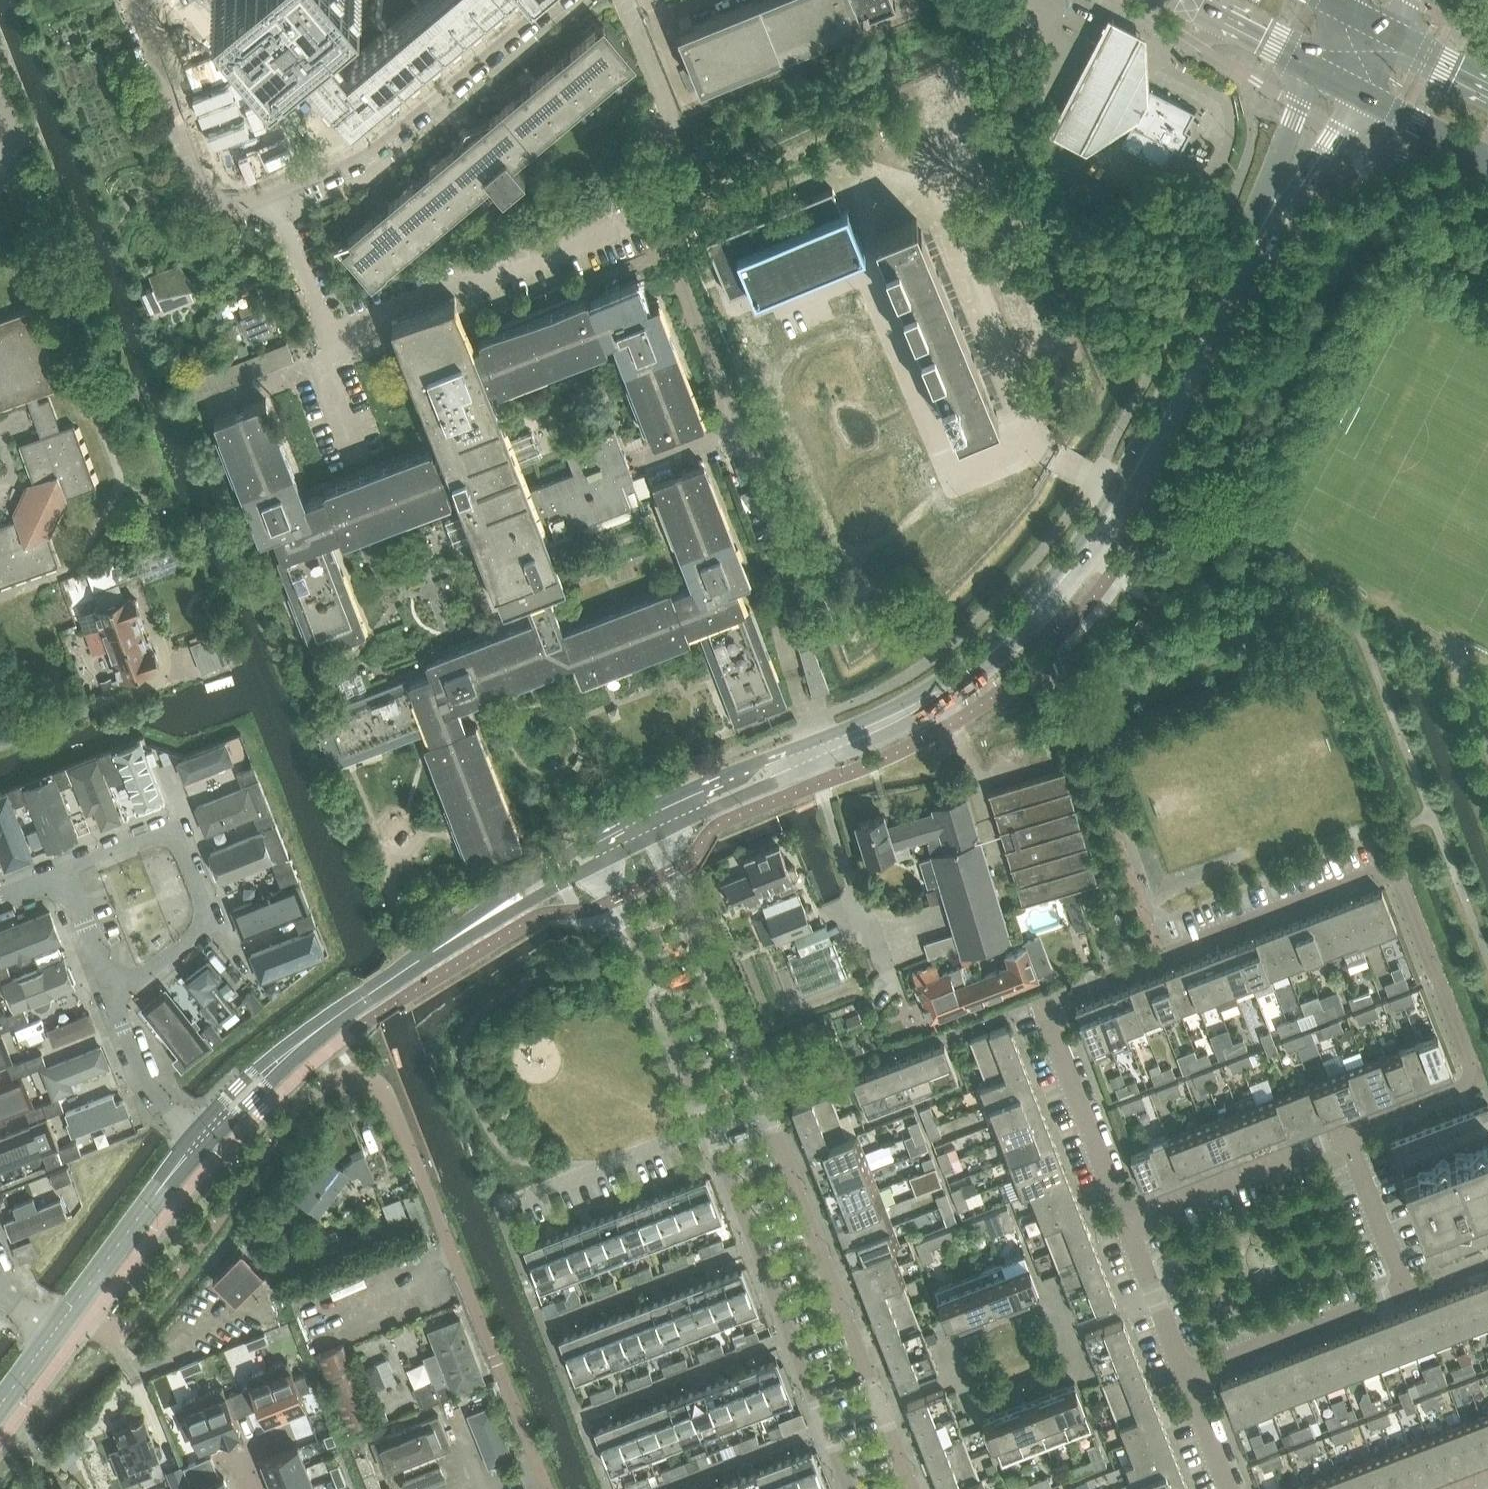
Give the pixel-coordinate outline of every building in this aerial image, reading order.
[(268,24),(347,117),(486,0),(423,0),(342,68),(290,6),(296,0),(249,0),(268,24)] [(860,20),(861,19),(862,20),(863,19),(860,10),(867,7),(869,11),(895,0),(755,0),(680,30),(678,30),(700,85),(702,84),(860,20)] [(1147,40),(1111,23),(1054,127),(1090,146),(1140,122),(1150,104),(1147,40)] [(636,62),(607,27),(598,34),(595,30),(584,39),(612,72),(615,70),(619,74),(621,73),(621,74),(636,62)] [(576,111),(612,81),(619,74),(615,70),(612,72),(584,39),(571,51),(574,54),(558,68),(555,64),(544,73),(576,111)] [(536,144),(576,111),(544,73),(530,85),(534,88),(517,102),(514,98),(504,107),(536,144)] [(1132,123),(1124,138),(1122,141),(1165,163),(1168,164),(1177,148),(1179,149),(1189,130),(1184,127),(1193,110),(1164,95),(1164,96),(1151,89),(1133,123),(1132,123)] [(514,162),(536,144),(504,107),(488,120),(491,124),(486,129),(482,125),(460,143),(464,147),(456,153),(453,149),(442,159),(474,196),(492,181),(503,194),(525,176),(514,162)] [(433,231),(474,196),(442,159),(429,170),(432,174),(426,179),(416,187),(413,183),(401,193),(433,231)] [(802,200),(706,239),(722,276),(729,294),(751,285),(755,296),(781,286),(786,284),(836,264),(841,261),(858,255),(865,251),(846,205),(841,207),(833,188),(833,187),(802,200)] [(387,270),(433,231),(401,193),(388,204),(392,207),(385,213),(375,221),(372,217),(362,226),(389,258),(382,264),(387,270)] [(882,232),(876,235),(886,259),(913,325),(916,332),(931,367),(934,375),(958,433),(999,416),(916,219),(882,232)] [(389,258),(362,226),(348,237),(351,241),(342,249),(372,283),(387,271),(386,270),(387,270),(382,264),(389,258)] [(192,295),(180,265),(150,277),(162,307),(192,295)] [(315,653),(336,645),(366,634),(365,630),(364,631),(329,538),(341,533),(344,539),(345,538),(450,498),(451,499),(452,498),(450,493),(461,489),(470,512),(446,521),(454,544),(478,535),(505,606),(503,607),(504,609),(526,601),(534,622),(428,662),(427,661),(426,662),(430,675),(410,683),(408,679),(406,680),(407,681),(314,716),(314,715),(312,716),(331,767),(334,766),(333,765),(427,729),(431,741),(424,744),(471,864),(522,844),(476,724),(466,728),(458,707),(574,662),(582,682),(690,640),(688,633),(699,629),(735,724),(787,704),(786,702),(785,702),(749,610),(750,609),(749,607),(745,609),(737,588),(750,583),(750,581),(749,582),(704,466),(705,465),(704,463),(652,483),(657,496),(658,495),(693,586),(673,593),(671,589),(668,590),(669,591),(565,632),(565,631),(563,631),(547,591),(566,584),(565,581),(563,582),(551,549),(647,512),(615,429),(565,448),(574,472),(527,490),(489,387),(498,384),(500,389),(501,389),(500,386),(604,345),(605,347),(607,346),(605,341),(614,338),(649,427),(648,428),(653,441),(705,421),(704,419),(703,419),(658,303),(659,303),(658,301),(648,305),(639,281),(589,300),(588,295),(586,296),(481,337),(481,336),(479,336),(481,343),(472,346),(454,300),(456,300),(455,296),(392,320),(393,324),(395,323),(443,448),(435,451),(433,446),(430,447),(430,448),(326,488),(325,487),(323,488),(325,493),(305,501),(304,500),(266,400),(267,400),(266,398),(214,418),(220,432),(221,431),(261,536),(260,536),(261,538),(275,532),(283,555),(278,556),(279,558),(281,558),(311,639),(310,640),(315,653)] [(27,397),(41,435),(19,443),(34,482),(16,518),(0,524),(0,585),(59,564),(48,534),(49,533),(51,529),(66,496),(96,486),(87,459),(74,423),(60,428),(49,398),(40,402),(37,394),(60,385),(52,363),(49,364),(46,358),(50,357),(42,336),(39,338),(37,332),(40,330),(32,308),(0,319),(0,407),(27,397)] [(272,328),(264,308),(240,317),(248,337),(272,328)] [(242,337),(237,323),(226,328),(232,341),(242,337)] [(190,400),(293,360),(286,342),(183,381),(190,400)] [(184,365),(179,351),(167,355),(172,369),(184,365)] [(629,449),(644,443),(641,434),(626,440),(629,449)] [(766,548),(775,545),(771,536),(762,539),(766,548)] [(94,607),(79,614),(83,625),(85,625),(94,649),(108,643),(104,633),(116,629),(118,635),(123,632),(127,645),(146,639),(135,609),(139,604),(135,595),(131,595),(130,593),(124,595),(118,580),(96,589),(102,604),(94,607)] [(1141,615),(1137,622),(1149,631),(1154,624),(1141,615)] [(116,629),(104,633),(108,643),(120,676),(156,663),(154,661),(158,657),(155,648),(149,648),(146,639),(127,645),(123,632),(118,635),(116,629)] [(228,663),(217,634),(191,643),(202,672),(228,663)] [(798,640),(805,668),(812,694),(829,688),(809,636),(798,640)] [(107,678),(100,680),(105,692),(115,688),(111,676),(107,678)] [(117,765),(110,748),(98,753),(104,770),(117,765)] [(167,749),(160,752),(164,763),(172,760),(167,749)] [(258,778),(253,765),(237,772),(242,784),(258,778)] [(72,783),(65,766),(53,771),(60,788),(72,783)] [(1099,880),(1064,769),(988,791),(1021,904),(1099,880)] [(27,800),(21,784),(8,789),(15,805),(27,800)] [(934,812),(901,822),(908,844),(927,839),(932,856),(920,859),(927,885),(941,882),(956,932),(924,942),(929,956),(960,946),(962,954),(970,952),(1009,941),(980,841),(979,842),(966,798),(933,808),(934,812)] [(276,822),(271,810),(254,817),(259,829),(276,822)] [(901,822),(888,826),(887,827),(884,814),(857,822),(857,825),(854,826),(857,838),(861,837),(867,860),(883,855),(885,860),(911,853),(908,844),(901,822)] [(745,859),(751,871),(759,892),(778,885),(781,892),(795,886),(792,879),(795,878),(798,873),(794,865),(789,864),(787,865),(779,845),(745,859)] [(294,867),(289,855),(272,861),(277,874),(294,867)] [(298,879),(294,867),(277,874),(282,886),(298,879)] [(759,892),(751,871),(722,883),(730,903),(746,896),(749,904),(762,899),(759,892)] [(931,903),(938,901),(934,888),(927,890),(931,903)] [(1362,895),(1378,936),(1397,928),(1381,888),(1362,895)] [(776,942),(794,935),(812,927),(801,901),(798,893),(763,907),(763,909),(754,913),(756,920),(754,920),(764,944),(775,939),(776,942)] [(1078,895),(1066,900),(1076,930),(1088,925),(1078,895)] [(1378,936),(1362,895),(1344,902),(1360,943),(1378,936)] [(1360,943),(1344,902),(1326,909),(1342,949),(1360,943)] [(1342,949),(1326,909),(1308,916),(1324,956),(1342,949)] [(316,924),(311,912),(294,918),(299,930),(316,924)] [(1324,956),(1308,916),(1291,923),(1306,963),(1324,956)] [(1306,963),(1291,923),(1273,930),(1288,970),(1306,963)] [(1288,970),(1273,930),(1255,937),(1270,977),(1288,970)] [(1252,984),(1270,977),(1255,937),(1237,944),(1252,984)] [(1219,951),(1234,991),(1252,984),(1237,944),(1219,951)] [(960,984),(968,1004),(1037,978),(1024,945),(1006,952),(1010,964),(967,981),(960,984)] [(1234,991),(1219,951),(1200,958),(1216,998),(1234,991)] [(962,964),(968,962),(973,960),(970,952),(962,954),(960,955),(962,964)] [(1216,998),(1200,958),(1182,965),(1198,1005),(1216,998)] [(6,962),(0,965),(0,979),(11,975),(6,962)] [(923,998),(925,1004),(926,1005),(923,1009),(926,1015),(930,1016),(931,1019),(968,1004),(960,984),(967,981),(966,979),(974,976),(968,962),(962,964),(939,973),(935,963),(912,972),(916,982),(915,988),(918,995),(923,998)] [(1198,1005),(1182,965),(1165,972),(1180,1012),(1198,1005)] [(1180,1012),(1165,972),(1147,979),(1162,1019),(1180,1012)] [(1394,979),(1398,989),(1409,985),(1405,975),(1394,979)] [(1162,1019),(1147,979),(1129,986),(1144,1026),(1162,1019)] [(1398,989),(1394,979),(1384,983),(1388,993),(1398,989)] [(1144,1026),(1129,986),(1111,993),(1126,1033),(1144,1026)] [(264,1003),(253,989),(242,997),(253,1011),(264,1003)] [(1359,993),(1363,1003),(1373,999),(1369,989),(1359,993)] [(1400,995),(1404,1005),(1415,1001),(1411,991),(1400,995)] [(1126,1033),(1111,993),(1093,999),(1109,1040),(1126,1033)] [(1363,1003),(1359,993),(1348,997),(1352,1007),(1363,1003)] [(1404,1005),(1400,995),(1390,998),(1394,1009),(1404,1005)] [(1109,1040),(1093,999),(1074,1007),(1090,1047),(1109,1040)] [(1323,1006),(1327,1017),(1337,1013),(1333,1002),(1323,1006)] [(1364,1008),(1368,1018),(1379,1015),(1375,1004),(1364,1008)] [(1327,1017),(1323,1006),(1312,1010),(1316,1021),(1327,1017)] [(28,1019),(24,1007),(7,1014),(12,1026),(28,1019)] [(1368,1018),(1364,1008),(1354,1012),(1358,1022),(1368,1018)] [(846,1017),(851,1031),(864,1027),(859,1013),(846,1017)] [(7,1014),(0,1016),(0,1031),(12,1026),(7,1014)] [(1287,1020),(1291,1031),(1301,1027),(1297,1016),(1287,1020)] [(1329,1022),(1333,1032),(1343,1028),(1339,1018),(1329,1022)] [(1291,1031),(1287,1020),(1277,1024),(1281,1035),(1291,1031)] [(223,1036),(211,1021),(201,1030),(212,1044),(223,1036)] [(1333,1032),(1329,1022),(1319,1026),(1323,1036),(1333,1032)] [(969,1038),(978,1061),(1017,1046),(1008,1023),(969,1038)] [(1264,1044),(1274,1040),(1270,1030),(1260,1034),(1264,1044)] [(1293,1036),(1297,1046),(1307,1042),(1303,1032),(1293,1036)] [(1418,1040),(1434,1080),(1452,1073),(1437,1033),(1418,1040)] [(1297,1046),(1293,1036),(1283,1040),(1287,1050),(1297,1046)] [(1233,1041),(1237,1052),(1247,1048),(1243,1037),(1233,1041)] [(1274,1040),(1264,1044),(1268,1054),(1277,1051),(1274,1040)] [(1400,1047),(1416,1087),(1434,1080),(1418,1040),(1400,1047)] [(1237,1052),(1233,1041),(1222,1045),(1226,1055),(1237,1052)] [(920,1052),(935,1091),(959,1082),(944,1043),(920,1052)] [(977,1086),(977,1087),(1026,1069),(1017,1046),(978,1061),(986,1083),(977,1086)] [(1382,1054),(1398,1094),(1416,1087),(1400,1047),(1382,1054)] [(1197,1055),(1201,1065),(1211,1061),(1207,1051),(1197,1055)] [(46,1064),(41,1052),(24,1058),(29,1071),(46,1064)] [(935,1091),(920,1052),(898,1060),(913,1099),(935,1091)] [(1239,1057),(1243,1067),(1253,1063),(1249,1053),(1239,1057)] [(1364,1061),(1380,1101),(1398,1094),(1382,1054),(1364,1061)] [(1201,1065),(1197,1055),(1186,1059),(1190,1069),(1201,1065)] [(1243,1067),(1239,1057),(1228,1061),(1232,1071),(1243,1067)] [(13,1077),(29,1071),(24,1058),(8,1065),(13,1077)] [(913,1099),(898,1060),(875,1069),(890,1108),(913,1099)] [(1346,1068),(1362,1108),(1380,1101),(1364,1061),(1346,1068)] [(1161,1069),(1165,1079),(1175,1075),(1171,1065),(1161,1069)] [(1203,1071),(1207,1081),(1217,1077),(1213,1067),(1203,1071)] [(1329,1075),(1344,1115),(1362,1108),(1346,1068),(1329,1075)] [(890,1108),(875,1069),(852,1078),(867,1117),(890,1108)] [(977,1087),(984,1105),(1033,1087),(1026,1069),(977,1087)] [(1165,1079),(1161,1069),(1151,1073),(1155,1083),(1165,1079)] [(1207,1081),(1203,1071),(1193,1075),(1197,1085),(1207,1081)] [(1124,1083),(1120,1074),(1110,1078),(1113,1087),(1115,1087),(1124,1083)] [(1311,1081),(1326,1122),(1344,1115),(1329,1075),(1311,1081)] [(1125,1083),(1129,1093),(1139,1089),(1135,1079),(1125,1083)] [(0,1090),(0,1119),(34,1105),(24,1080),(0,1090)] [(1167,1085),(1171,1095),(1181,1091),(1177,1081),(1167,1085)] [(1293,1088),(1308,1129),(1326,1122),(1311,1081),(1293,1088)] [(1129,1093),(1125,1083),(1124,1083),(1115,1087),(1119,1097),(1129,1093)] [(1171,1095),(1167,1085),(1157,1089),(1161,1099),(1171,1095)] [(1290,1136),(1275,1095),(1271,1086),(1253,1093),(1256,1102),(1272,1143),(1290,1136)] [(984,1105),(991,1123),(1040,1105),(1033,1087),(984,1105)] [(1275,1095),(1290,1136),(1308,1129),(1293,1088),(1275,1095)] [(800,1130),(839,1115),(830,1092),(791,1107),(800,1130)] [(113,1095),(64,1114),(72,1134),(129,1113),(123,1099),(116,1102),(113,1095)] [(1131,1099),(1135,1109),(1145,1105),(1141,1095),(1131,1099)] [(64,1109),(59,1096),(42,1103),(47,1115),(64,1109)] [(1135,1109),(1131,1099),(1121,1103),(1125,1113),(1135,1109)] [(1487,1237),(1487,1103),(1487,1101),(1390,1139),(1436,1257),(1487,1237)] [(1238,1109),(1254,1150),(1272,1143),(1256,1102),(1238,1109)] [(47,1115),(42,1103),(25,1110),(30,1122),(47,1115)] [(991,1123),(998,1141),(1046,1122),(1040,1105),(991,1123)] [(1254,1150),(1238,1109),(1221,1116),(1236,1157),(1254,1150)] [(927,1127),(937,1123),(933,1113),(923,1117),(927,1127)] [(839,1115),(800,1130),(809,1152),(857,1134),(857,1133),(847,1136),(839,1115)] [(1218,1163),(1236,1157),(1221,1116),(1203,1123),(1218,1163)] [(911,1133),(921,1129),(917,1119),(907,1123),(911,1133)] [(1053,1141),(1046,1122),(998,1141),(1005,1159),(1053,1141)] [(937,1123),(927,1127),(931,1138),(941,1134),(937,1123)] [(1200,1170),(1218,1163),(1203,1123),(1185,1130),(1200,1170)] [(0,1140),(0,1158),(37,1144),(30,1128),(0,1140)] [(921,1129),(911,1133),(915,1144),(925,1140),(921,1129)] [(1182,1177),(1200,1170),(1185,1130),(1167,1137),(1182,1177)] [(857,1134),(809,1152),(816,1170),(864,1152),(857,1134)] [(1164,1184),(1182,1177),(1167,1137),(1149,1144),(1164,1184)] [(81,1153),(76,1141),(60,1147),(65,1159),(81,1153)] [(1005,1159),(1012,1177),(1060,1159),(1053,1141),(1005,1159)] [(1145,1192),(1164,1184),(1149,1144),(1130,1151),(1145,1192)] [(959,1156),(955,1146),(947,1149),(951,1159),(959,1156)] [(65,1159),(60,1147),(43,1154),(48,1166),(65,1159)] [(318,1215),(349,1174),(353,1176),(359,1174),(364,1184),(375,1180),(362,1147),(351,1152),(353,1158),(343,1168),(322,1153),(312,1167),(315,1170),(294,1198),(318,1215)] [(941,1163),(951,1159),(947,1149),(937,1153),(941,1163)] [(823,1188),(871,1170),(864,1152),(816,1170),(823,1188)] [(925,1169),(935,1165),(931,1155),(921,1159),(925,1169)] [(951,1159),(941,1163),(945,1173),(955,1169),(951,1159)] [(1019,1195),(1067,1177),(1060,1159),(1012,1177),(1019,1195)] [(925,1169),(909,1175),(916,1193),(942,1183),(939,1175),(935,1165),(925,1169)] [(72,1179),(67,1167),(50,1173),(55,1185),(72,1179)] [(871,1170),(823,1188),(830,1206),(878,1187),(871,1170)] [(687,1185),(702,1222),(719,1215),(720,1218),(722,1217),(705,1175),(704,1175),(705,1178),(687,1185)] [(1067,1177),(1019,1195),(1019,1196),(1028,1193),(1034,1210),(1074,1195),(1067,1177)] [(702,1222),(687,1185),(669,1192),(684,1229),(702,1222)] [(955,1199),(965,1195),(961,1185),(951,1189),(955,1199)] [(878,1187),(830,1206),(837,1224),(885,1206),(878,1187)] [(417,1231),(433,1226),(418,1189),(403,1195),(417,1231)] [(13,1241),(71,1217),(61,1191),(41,1199),(45,1211),(7,1226),(13,1241)] [(939,1206),(949,1201),(945,1191),(935,1195),(939,1206)] [(651,1199),(666,1236),(684,1229),(669,1192),(651,1199)] [(965,1195),(955,1199),(959,1210),(969,1206),(965,1195)] [(1041,1228),(1081,1212),(1074,1195),(1034,1210),(1041,1228)] [(634,1205),(648,1243),(666,1236),(651,1199),(634,1205)] [(949,1201),(939,1206),(943,1216),(953,1212),(949,1201)] [(616,1212),(630,1250),(648,1243),(634,1205),(616,1212)] [(885,1206),(837,1224),(844,1243),(892,1224),(885,1206)] [(996,1210),(1000,1221),(1004,1231),(1015,1227),(1007,1206),(996,1210)] [(1000,1221),(996,1210),(984,1216),(988,1226),(1000,1221)] [(598,1219),(612,1257),(630,1250),(616,1212),(598,1219)] [(1051,1250),(1090,1235),(1081,1212),(1041,1228),(1041,1229),(1043,1228),(1051,1250)] [(988,1226),(984,1216),(971,1221),(975,1231),(988,1226)] [(580,1226),(594,1264),(612,1257),(598,1219),(580,1226)] [(892,1224),(844,1243),(851,1260),(899,1242),(892,1224)] [(562,1233),(576,1271),(594,1264),(580,1226),(562,1233)] [(939,1233),(943,1243),(956,1238),(952,1228),(939,1233)] [(544,1240),(559,1278),(576,1271),(562,1233),(544,1240)] [(943,1243),(939,1233),(926,1238),(930,1248),(943,1243)] [(1060,1272),(1099,1257),(1090,1235),(1051,1250),(1060,1272)] [(710,1242),(713,1251),(725,1246),(721,1237),(710,1242)] [(930,1248),(926,1238),(916,1242),(923,1262),(934,1258),(930,1248)] [(559,1278),(544,1240),(527,1247),(526,1244),(524,1245),(525,1248),(539,1284),(541,1288),(542,1287),(541,1284),(559,1278)] [(35,1253),(30,1241),(15,1247),(20,1259),(35,1253)] [(713,1251),(710,1242),(698,1246),(701,1255),(713,1251)] [(899,1242),(851,1260),(858,1278),(898,1263),(891,1246),(899,1243),(899,1242)] [(539,1284),(525,1248),(521,1249),(535,1286),(539,1284)] [(264,1273),(241,1250),(212,1279),(236,1302),(264,1273)] [(674,1255),(677,1265),(689,1260),(685,1251),(674,1255)] [(1001,1260),(1016,1300),(1029,1295),(1029,1294),(1039,1290),(1024,1251),(1001,1260)] [(677,1265),(674,1255),(662,1260),(665,1269),(677,1265)] [(1068,1295),(1107,1280),(1099,1257),(1060,1272),(1068,1295)] [(979,1269),(994,1308),(1003,1304),(1004,1305),(1016,1300),(1001,1260),(979,1269)] [(898,1263),(858,1278),(864,1296),(905,1281),(898,1263)] [(638,1269),(641,1278),(653,1274),(650,1265),(638,1269)] [(722,1276),(737,1313),(754,1307),(755,1309),(757,1308),(740,1266),(739,1266),(740,1269),(722,1276)] [(761,1304),(746,1267),(741,1268),(756,1306),(761,1304)] [(641,1278),(638,1269),(626,1274),(630,1283),(641,1278)] [(956,1278),(971,1317),(984,1312),(994,1308),(979,1269),(956,1278)] [(737,1313),(722,1276),(705,1283),(719,1320),(737,1313)] [(971,1317),(956,1278),(933,1287),(948,1325),(959,1321),(959,1322),(971,1317)] [(602,1283),(605,1292),(617,1288),(614,1279),(602,1283)] [(1472,1285),(1487,1325),(1487,1279),(1472,1285)] [(1107,1280),(1068,1295),(1077,1318),(1116,1303),(1107,1280)] [(905,1281),(864,1296),(873,1319),(912,1303),(904,1282),(905,1282),(905,1281)] [(605,1292),(602,1283),(590,1288),(594,1297),(605,1292)] [(687,1290),(701,1327),(719,1320),(705,1283),(687,1290)] [(1472,1285),(1454,1292),(1469,1332),(1487,1325),(1472,1285)] [(701,1327),(687,1290),(669,1296),(683,1334),(701,1327)] [(1436,1299),(1451,1339),(1469,1332),(1454,1292),(1436,1299)] [(566,1297),(570,1306),(581,1302),(578,1293),(566,1297)] [(651,1303),(666,1341),(683,1334),(669,1296),(651,1303)] [(570,1306),(566,1297),(555,1302),(558,1311),(570,1306)] [(1451,1339),(1436,1299),(1418,1306),(1433,1346),(1451,1339)] [(666,1341),(651,1303),(633,1310),(648,1348),(666,1341)] [(912,1303),(873,1319),(882,1341),(921,1326),(912,1303)] [(1433,1346),(1418,1306),(1400,1313),(1415,1353),(1433,1346)] [(615,1317),(630,1355),(648,1348),(633,1310),(615,1317)] [(1382,1320),(1398,1360),(1415,1353),(1400,1313),(1382,1320)] [(630,1355),(615,1317),(597,1324),(612,1362),(630,1355)] [(1093,1358),(1132,1343),(1123,1320),(1084,1334),(1093,1358)] [(1398,1360),(1382,1320),(1364,1327),(1379,1367),(1398,1360)] [(579,1331),(594,1369),(612,1362),(597,1324),(579,1331)] [(929,1348),(921,1326),(882,1341),(890,1363),(929,1348)] [(1346,1334),(1361,1374),(1379,1367),(1364,1327),(1346,1334)] [(745,1333),(748,1342),(760,1337),(756,1328),(745,1333)] [(594,1369),(579,1331),(562,1338),(561,1335),(559,1335),(576,1378),(577,1378),(576,1375),(594,1369)] [(936,1338),(933,1331),(925,1334),(929,1341),(936,1338)] [(268,1341),(265,1332),(255,1336),(258,1345),(268,1341)] [(748,1342),(745,1333),(733,1337),(737,1346),(748,1342)] [(1361,1374),(1346,1334),(1328,1341),(1343,1381),(1361,1374)] [(258,1345),(255,1336),(245,1340),(249,1348),(258,1345)] [(1343,1381),(1328,1341),(1310,1347),(1325,1388),(1343,1381)] [(709,1347),(712,1356),(724,1351),(720,1342),(709,1347)] [(1101,1380),(1140,1365),(1132,1343),(1093,1358),(1101,1380)] [(712,1356),(709,1347),(697,1351),(701,1360),(712,1356)] [(1325,1388),(1310,1347),(1292,1354),(1307,1395),(1325,1388)] [(929,1348),(890,1363),(899,1387),(938,1372),(929,1348)] [(1307,1395),(1292,1354),(1274,1361),(1290,1401),(1307,1395)] [(673,1361),(676,1369),(688,1365),(685,1356),(673,1361)] [(758,1367),(772,1404),(790,1397),(791,1400),(792,1400),(776,1357),(774,1357),(775,1360),(758,1367)] [(193,1370),(203,1366),(199,1358),(189,1362),(193,1370)] [(294,1377),(287,1359),(268,1367),(285,1412),(304,1404),(305,1404),(300,1391),(309,1387),(304,1374),(294,1377)] [(1461,1364),(1465,1375),(1475,1371),(1471,1360),(1461,1364)] [(676,1369),(673,1361),(661,1365),(665,1374),(676,1369)] [(1290,1401),(1274,1361),(1256,1368),(1272,1408),(1290,1401)] [(193,1370),(189,1362),(180,1366),(183,1374),(193,1370)] [(794,1393),(783,1363),(779,1365),(790,1394),(794,1393)] [(1436,1374),(1432,1363),(1421,1368),(1425,1378),(1436,1374)] [(1465,1375),(1461,1364),(1451,1368),(1455,1378),(1465,1375)] [(1110,1403),(1149,1388),(1140,1365),(1101,1380),(1110,1403)] [(285,1412),(268,1367),(248,1375),(251,1384),(238,1389),(247,1410),(260,1405),(265,1419),(285,1412)] [(740,1374),(754,1411),(772,1404),(758,1367),(740,1374)] [(1272,1408),(1256,1368),(1238,1375),(1254,1415),(1272,1408)] [(637,1374),(641,1383),(652,1379),(649,1370),(637,1374)] [(641,1383),(637,1374),(625,1379),(629,1388),(641,1383)] [(722,1380),(736,1418),(754,1411),(740,1374),(722,1380)] [(1425,1378),(1429,1388),(1440,1384),(1436,1374),(1425,1378)] [(1254,1415),(1238,1375),(1219,1382),(1235,1423),(1254,1415)] [(1477,1376),(1467,1380),(1471,1390),(1481,1386),(1477,1376)] [(1429,1388),(1425,1378),(1415,1382),(1419,1392),(1429,1388)] [(704,1387),(719,1425),(736,1418),(722,1380),(704,1387)] [(1471,1390),(1467,1380),(1457,1384),(1461,1394),(1471,1390)] [(1051,1389),(1069,1437),(1093,1428),(1074,1381),(1064,1385),(1063,1384),(1051,1389)] [(497,1393),(493,1383),(487,1386),(483,1387),(487,1398),(492,1395),(497,1393)] [(601,1388),(605,1397),(616,1393),(613,1384),(601,1388)] [(234,1416),(247,1410),(238,1389),(226,1394),(222,1386),(202,1393),(220,1438),(240,1430),(234,1416)] [(686,1394),(701,1432),(719,1425),(704,1387),(686,1394)] [(1402,1402),(1412,1398),(1408,1387),(1398,1391),(1402,1402)] [(605,1397),(601,1388),(590,1393),(593,1402),(605,1397)] [(915,1427),(954,1412),(945,1388),(906,1403),(915,1427)] [(1117,1426),(1158,1410),(1149,1388),(1110,1403),(1118,1424),(1117,1425),(1117,1426)] [(1029,1398),(1047,1446),(1069,1437),(1051,1389),(1038,1394),(1038,1395),(1029,1398)] [(949,1393),(952,1399),(958,1397),(955,1390),(949,1393)] [(1431,1394),(1435,1404),(1446,1400),(1442,1390),(1431,1394)] [(220,1438),(202,1393),(182,1401),(190,1419),(180,1423),(186,1436),(195,1433),(200,1445),(220,1438)] [(701,1432),(686,1394),(668,1401),(683,1439),(701,1432)] [(1435,1404),(1431,1394),(1421,1398),(1425,1408),(1435,1404)] [(1371,1399),(1375,1409),(1385,1405),(1381,1395),(1371,1399)] [(1047,1446),(1029,1398),(1019,1402),(1018,1401),(1006,1406),(1025,1455),(1047,1446)] [(1412,1398),(1402,1402),(1406,1412),(1416,1408),(1412,1398)] [(1375,1409),(1371,1399),(1361,1403),(1364,1413),(1375,1409)] [(650,1408),(665,1446),(683,1439),(668,1401),(650,1408)] [(491,1405),(468,1414),(489,1465),(512,1456),(491,1405)] [(1001,1464),(1025,1455),(1006,1406),(993,1411),(994,1412),(983,1416),(1001,1464)] [(632,1415),(647,1453),(665,1446),(650,1408),(632,1415)] [(1335,1413),(1339,1423),(1349,1419),(1345,1409),(1335,1413)] [(1124,1443),(1164,1428),(1158,1410),(1117,1426),(1124,1443)] [(1377,1415),(1381,1425),(1391,1421),(1387,1411),(1377,1415)] [(954,1412),(915,1427),(923,1449),(962,1434),(954,1412)] [(1339,1423),(1335,1413),(1325,1417),(1329,1427),(1339,1423)] [(162,1451),(160,1445),(155,1443),(143,1414),(129,1420),(130,1422),(115,1429),(130,1467),(146,1461),(152,1476),(165,1471),(160,1456),(162,1451)] [(614,1422),(629,1460),(647,1453),(632,1415),(614,1422)] [(959,1418),(961,1424),(968,1421),(966,1415),(959,1418)] [(1381,1425),(1377,1415),(1367,1419),(1371,1429),(1381,1425)] [(1478,1463),(1487,1459),(1487,1434),(1481,1415),(1463,1422),(1478,1463)] [(790,1430),(785,1419),(779,1422),(780,1424),(783,1433),(790,1430)] [(629,1460),(614,1422),(597,1429),(596,1426),(594,1427),(611,1469),(613,1469),(612,1466),(629,1460)] [(1445,1429),(1460,1470),(1478,1463),(1463,1422),(1445,1429)] [(1299,1427),(1303,1437),(1313,1433),(1310,1423),(1299,1427)] [(432,1424),(373,1447),(380,1465),(440,1442),(432,1424)] [(783,1433),(780,1424),(768,1428),(771,1437),(783,1433)] [(1341,1429),(1345,1439),(1355,1435),(1351,1425),(1341,1429)] [(1303,1437),(1299,1427),(1289,1431),(1293,1441),(1303,1437)] [(1123,1465),(1171,1446),(1164,1428),(1124,1443),(1131,1460),(1123,1463),(1123,1465)] [(1345,1439),(1341,1429),(1331,1433),(1335,1443),(1345,1439)] [(1460,1470),(1445,1429),(1427,1436),(1442,1476),(1460,1470)] [(336,1441),(332,1431),(324,1435),(327,1445),(336,1441)] [(744,1438),(747,1447),(759,1442),(755,1433),(744,1438)] [(962,1434),(923,1449),(932,1471),(971,1456),(962,1434)] [(1409,1443),(1424,1483),(1442,1476),(1427,1436),(1409,1443)] [(1263,1440),(1267,1451),(1278,1447),(1274,1437),(1263,1440)] [(747,1447),(744,1438),(732,1442),(736,1451),(747,1447)] [(1305,1442),(1309,1453),(1320,1449),(1316,1438),(1305,1442)] [(1267,1451),(1263,1440),(1253,1444),(1257,1455),(1267,1451)] [(1309,1453),(1305,1442),(1295,1446),(1299,1457),(1309,1453)] [(1406,1488),(1410,1488),(1424,1483),(1409,1443),(1391,1450),(1406,1488)] [(1088,1448),(1092,1458),(1095,1469),(1107,1464),(1099,1444),(1088,1448)] [(306,1465),(298,1445),(262,1459),(270,1479),(271,1479),(306,1465)] [(1130,1482),(1178,1464),(1171,1446),(1123,1465),(1130,1482)] [(708,1451),(711,1460),(723,1456),(720,1447),(708,1451)] [(805,1488),(823,1488),(825,1488),(827,1488),(811,1448),(809,1448),(810,1451),(793,1458),(805,1488)] [(376,1470),(368,1450),(357,1455),(365,1474),(376,1470)] [(1385,1488),(1406,1488),(1391,1450),(1373,1457),(1385,1488)] [(711,1460),(708,1451),(696,1456),(700,1465),(711,1460)] [(1269,1456),(1273,1466),(1284,1462),(1280,1452),(1269,1456)] [(220,1477),(211,1454),(183,1465),(192,1488),(220,1477)] [(932,1471),(939,1488),(954,1488),(981,1478),(981,1477),(979,1478),(971,1456),(932,1471)] [(1273,1466),(1269,1456),(1259,1460),(1263,1470),(1273,1466)] [(1364,1488),(1385,1488),(1373,1457),(1355,1464),(1364,1488)] [(784,1488),(805,1488),(793,1458),(775,1465),(784,1488)] [(1095,1469),(1092,1458),(1079,1463),(1083,1473),(1095,1469)] [(1263,1470),(1259,1460),(1251,1464),(1254,1474),(1263,1470)] [(391,1481),(394,1488),(404,1488),(448,1472),(444,1461),(391,1481)] [(672,1465),(676,1474),(687,1470),(684,1461),(672,1465)] [(997,1470),(994,1461),(985,1465),(988,1473),(997,1470)] [(342,1473),(338,1463),(330,1466),(333,1476),(342,1473)] [(1083,1473),(1079,1463),(1066,1468),(1070,1478),(1083,1473)] [(1185,1482),(1178,1464),(1130,1482),(1133,1488),(1167,1488),(1185,1482)] [(1344,1488),(1364,1488),(1355,1464),(1337,1471),(1344,1488)] [(306,1465),(271,1479),(270,1479),(274,1488),(300,1488),(313,1484),(306,1465)] [(676,1474),(672,1465),(661,1470),(664,1479),(676,1474)] [(764,1488),(784,1488),(775,1465),(757,1471),(764,1488)] [(376,1470),(365,1474),(371,1488),(383,1488),(376,1470)] [(743,1488),(764,1488),(757,1471),(739,1478),(743,1488)] [(1323,1488),(1344,1488),(1337,1471),(1319,1478),(1323,1488)] [(346,1482),(342,1473),(333,1476),(337,1486),(346,1482)] [(453,1484),(449,1473),(408,1488),(440,1488),(453,1484)] [(223,1475),(220,1477),(192,1488),(188,1488),(229,1488),(223,1475)] [(636,1479),(640,1488),(651,1484),(648,1475),(636,1479)] [(1022,1485),(1018,1475),(1007,1480),(1011,1488),(1024,1488),(1022,1485)] [(1038,1488),(1043,1488),(1051,1486),(1048,1475),(1034,1480),(1038,1488)] [(723,1488),(743,1488),(739,1478),(721,1485),(723,1488)] [(954,1488),(985,1488),(981,1478),(954,1488)] [(1303,1488),(1323,1488),(1319,1478),(1301,1485),(1303,1488)] [(636,1479),(625,1484),(627,1488),(637,1488),(640,1488),(636,1479)] [(1034,1480),(1022,1485),(1024,1488),(1038,1488),(1034,1480)]
